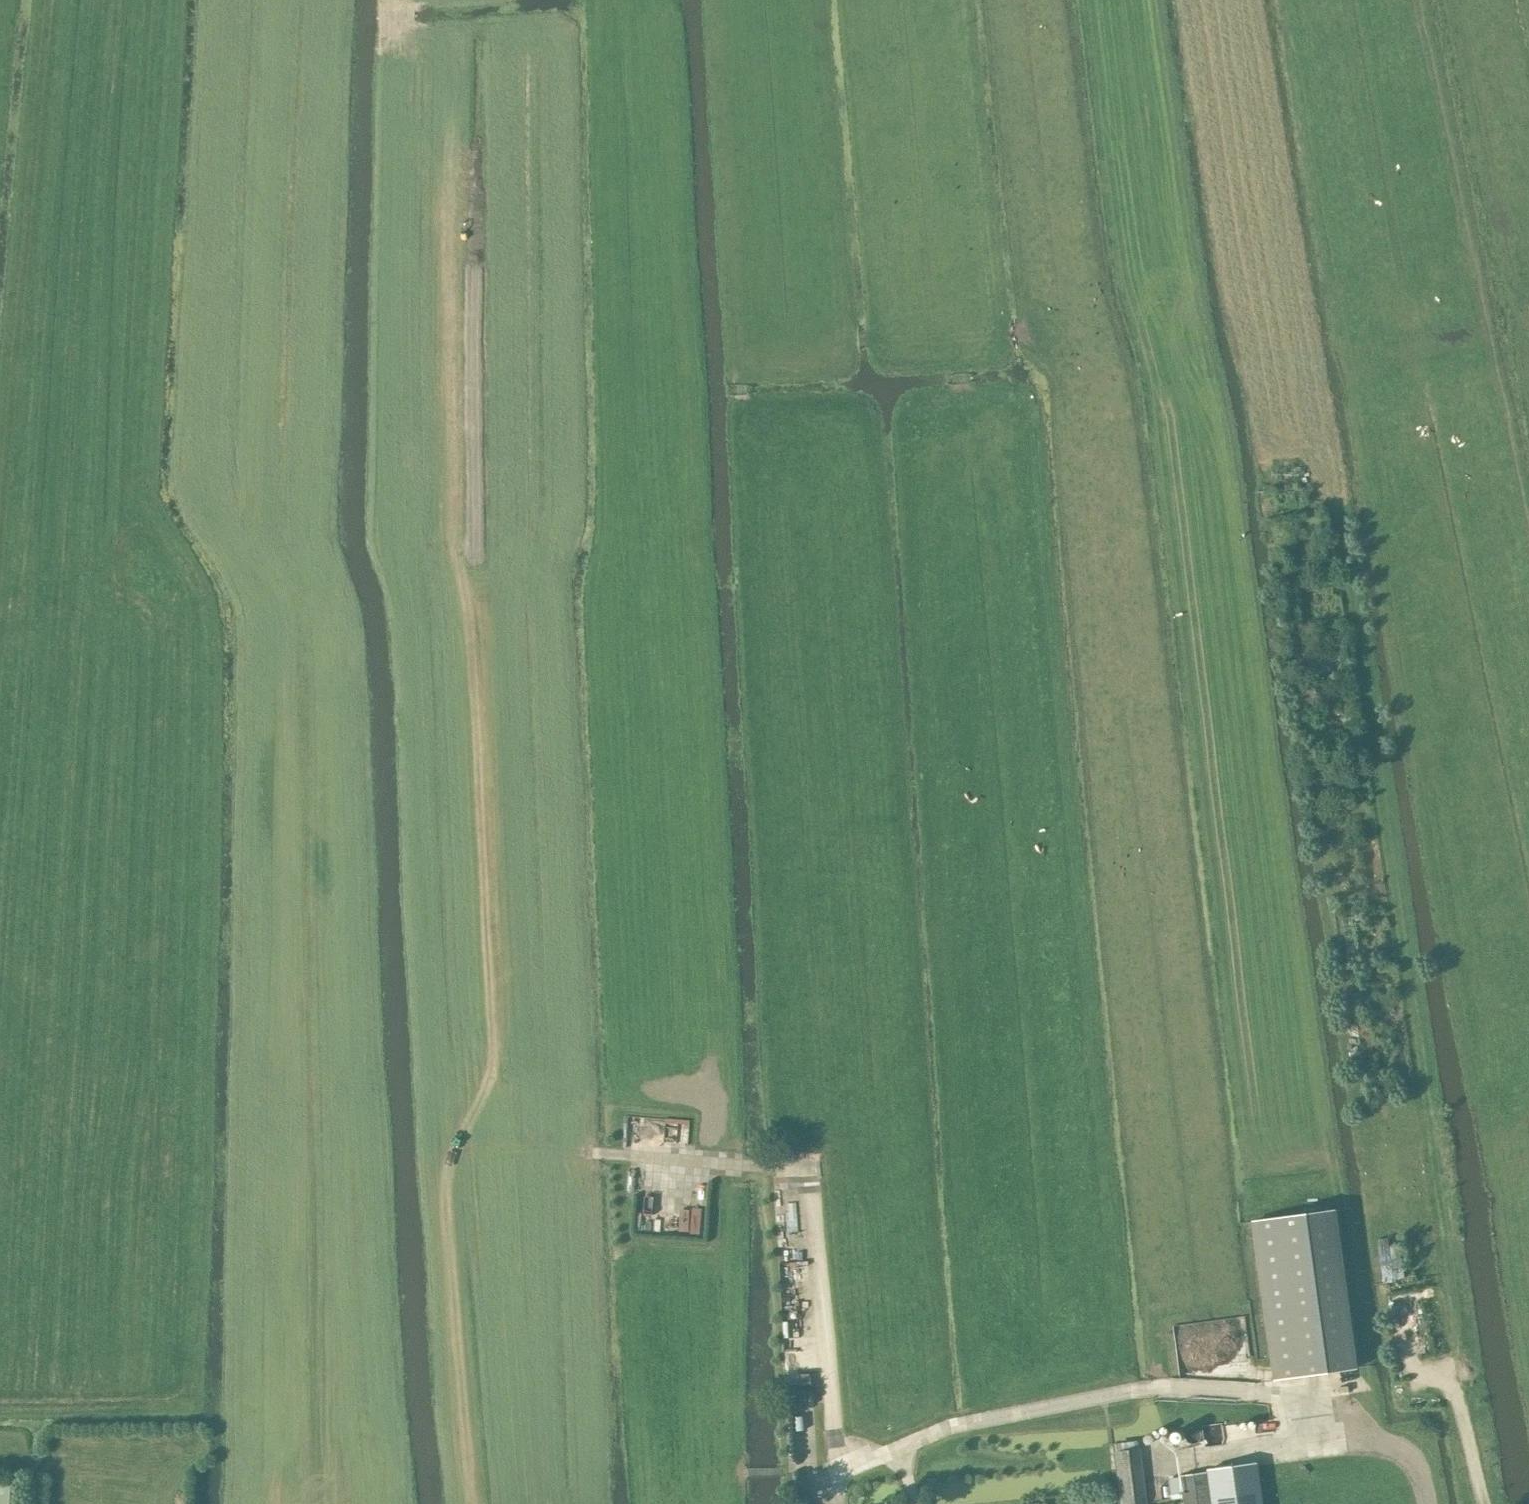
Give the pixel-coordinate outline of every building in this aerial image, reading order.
[(1250,1220),(1272,1380),(1358,1368),(1336,1209),(1250,1220)] [(1139,1449),(1117,1452),(1122,1503),(1146,1503),(1139,1449)] [(1256,1463),(1208,1470),(1208,1472),(1180,1476),(1184,1503),(1262,1503),(1256,1463)] [(0,1484),(0,1503),(10,1503),(11,1485),(0,1484)] [(1087,1498),(1088,1503),(1107,1503),(1108,1503),(1107,1496),(1087,1498)]
